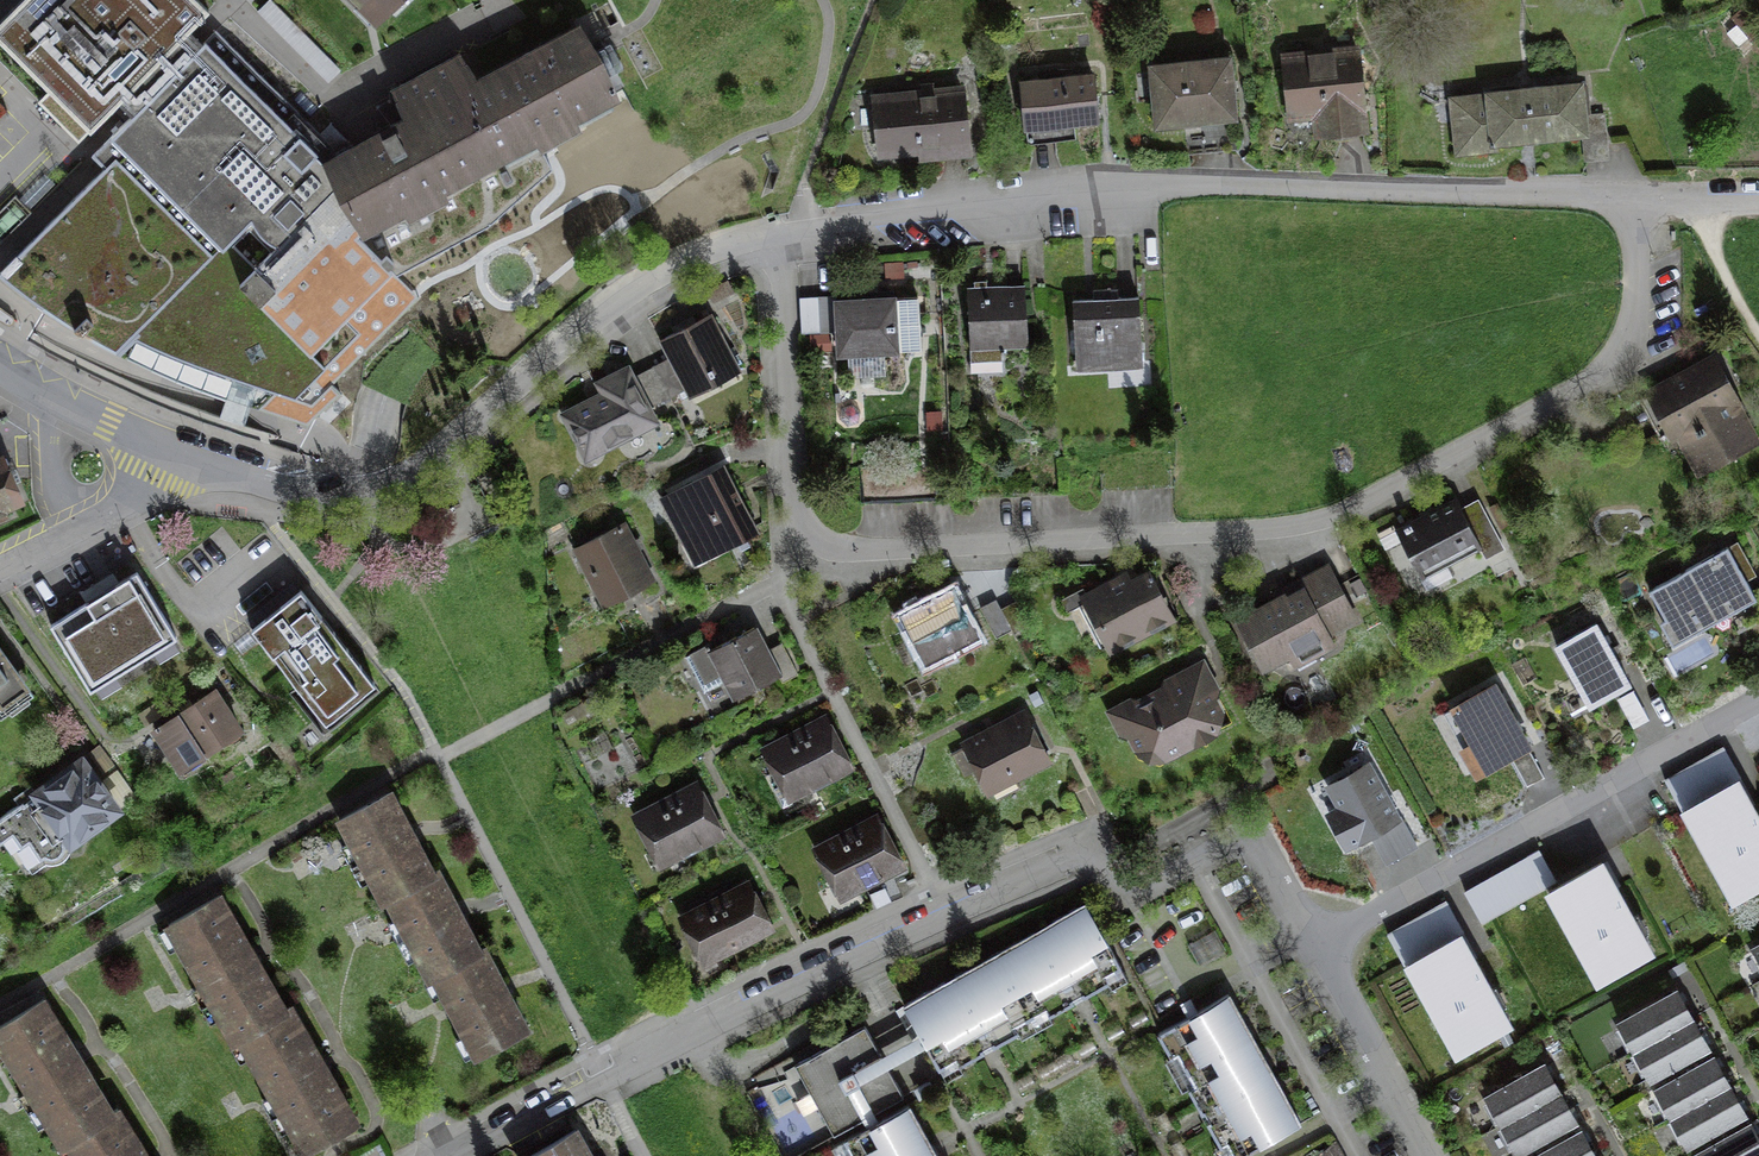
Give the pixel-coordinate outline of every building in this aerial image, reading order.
[(204,43),(190,29),(208,11),(198,0),(20,0),(0,20),(0,40),(49,89),(41,98),(38,101),(51,114),(59,122),(64,127),(67,124),(75,115),(90,130),(118,101),(132,114),(95,151),(92,154),(98,161),(104,167),(0,272),(0,274),(18,289),(42,308),(66,323),(96,341),(130,359),(155,370),(183,382),(216,394),(233,377),(236,378),(236,382),(237,385),(240,388),(243,390),(245,390),(247,389),(251,387),(254,383),(271,389),(295,397),(358,333),(343,318),(391,271),(396,276),(487,227),(551,169),(540,147),(579,126),(575,114),(613,94),(606,82),(609,80),(604,71),(600,62),(596,64),(579,30),(530,56),(528,52),(523,55),(525,58),(473,87),(456,58),(398,89),(412,119),(357,149),(347,140),(345,143),(331,130),(323,138),(217,31),(204,43)] [(378,21),(399,0),(357,0),(378,21)] [(1364,131),(1356,49),(1285,56),(1291,116),(1316,114),(1318,134),(1364,131)] [(1228,80),(1226,63),(1213,64),(1213,58),(1195,60),(1195,65),(1155,69),(1160,121),(1231,115),(1230,95),(1234,95),(1232,80),(1228,80)] [(1022,83),(1028,143),(1076,138),(1074,121),(1097,119),(1093,76),(1022,83)] [(1537,132),(1583,127),(1582,117),(1579,86),(1452,99),(1457,153),(1496,149),(1496,141),(1537,137),(1537,132)] [(921,156),(969,151),(963,89),(875,98),(880,153),(920,149),(921,156)] [(1582,117),(1583,127),(1585,157),(1607,156),(1604,115),(1582,117)] [(15,196),(0,211),(0,244),(31,212),(15,196)] [(1025,287),(967,289),(970,372),(1001,370),(1000,346),(1027,345),(1025,287)] [(1101,299),(1072,300),(1075,366),(1141,363),(1138,297),(1119,298),(1118,288),(1100,289),(1101,299)] [(837,331),(836,301),(836,295),(818,296),(819,332),(837,331)] [(918,297),(836,301),(837,331),(838,353),(920,349),(918,297)] [(5,323),(8,325),(10,325),(13,323),(14,320),(14,317),(12,314),(0,306),(0,320),(5,323)] [(740,371),(711,313),(659,340),(669,358),(653,366),(669,398),(685,390),(689,397),(740,371)] [(1753,439),(1711,361),(1639,399),(1662,441),(1679,432),(1699,468),(1753,439)] [(669,398),(653,366),(630,377),(627,370),(614,377),(603,382),(609,393),(566,414),(587,455),(653,421),(646,409),(669,398)] [(20,497),(3,457),(0,458),(0,506),(20,497)] [(930,465),(912,466),(914,501),(931,500),(930,465)] [(912,466),(894,467),(895,502),(914,501),(912,466)] [(894,467),(877,468),(879,503),(895,502),(894,467)] [(860,504),(879,503),(877,468),(858,469),(860,504)] [(726,470),(667,500),(696,556),(755,525),(726,470)] [(1465,517),(1455,498),(1396,529),(1421,577),(1480,547),(1486,558),(1504,548),(1482,508),(1465,517)] [(651,579),(623,523),(575,548),(604,603),(651,579)] [(1753,593),(1727,546),(1649,589),(1675,636),(1753,593)] [(1306,594),(1304,590),(1286,599),(1284,596),(1238,620),(1263,667),(1356,619),(1328,566),(1314,572),(1322,586),(1306,594)] [(176,636),(135,571),(111,586),(50,624),(90,688),(176,636)] [(1123,578),(1085,598),(1112,647),(1170,617),(1148,575),(1128,586),(1123,578)] [(978,637),(953,588),(900,614),(925,664),(978,637)] [(374,682),(300,589),(252,628),(326,721),(374,682)] [(1066,608),(1085,598),(1081,589),(1062,599),(1066,608)] [(1001,608),(996,598),(980,607),(996,638),(1012,629),(1001,608)] [(1032,631),(1016,600),(1001,608),(1012,629),(1017,639),(1032,631)] [(1743,626),(1758,654),(1758,617),(1743,626)] [(1629,683),(1595,623),(1556,645),(1590,705),(1629,683)] [(765,650),(753,627),(711,649),(709,643),(685,656),(703,692),(726,680),(736,697),(778,675),(782,682),(798,674),(781,642),(765,650)] [(0,655),(0,708),(25,689),(0,655)] [(1132,699),(1110,711),(1121,732),(1133,736),(1140,750),(1164,756),(1192,741),(1197,726),(1214,731),(1218,712),(1208,693),(1214,690),(1207,675),(1186,669),(1166,679),(1170,689),(1158,695),(1157,694),(1135,705),(1132,699)] [(1544,777),(1493,685),(1454,707),(1476,747),(1465,753),(1477,773),(1509,755),(1527,787),(1544,777)] [(214,690),(155,730),(180,767),(239,728),(214,690)] [(1023,714),(966,744),(989,789),(1046,760),(1023,714)] [(843,766),(821,722),(770,748),(787,782),(773,789),(782,807),(807,794),(803,787),(843,766)] [(1673,785),(1740,915),(1758,905),(1758,780),(1748,786),(1732,754),(1673,785)] [(81,759),(36,792),(30,785),(14,797),(19,804),(0,818),(0,844),(12,835),(21,848),(29,842),(41,859),(45,856),(47,857),(54,858),(58,856),(62,852),(64,849),(65,844),(64,842),(69,838),(71,840),(116,806),(81,759)] [(1397,817),(1368,765),(1328,786),(1340,808),(1329,814),(1346,845),(1397,817)] [(715,833),(692,789),(641,816),(664,860),(715,833)] [(387,897),(431,873),(389,793),(340,819),(352,841),(353,840),(373,877),(371,878),(383,900),(387,897)] [(896,865),(873,822),(822,848),(844,892),(896,865)] [(1547,853),(1475,894),(1494,927),(1566,885),(1547,853)] [(1630,862),(1572,894),(1624,989),(1683,956),(1630,862)] [(435,973),(478,950),(435,871),(431,873),(387,897),(398,917),(399,917),(420,955),(418,956),(429,976),(435,973)] [(764,927),(744,888),(688,917),(708,956),(764,927)] [(240,1036),(284,1010),(218,895),(169,924),(181,945),(179,947),(201,984),(203,983),(222,1015),(220,1016),(234,1039),(240,1036)] [(1132,976),(1091,901),(1030,934),(937,985),(903,1004),(918,1031),(927,1046),(945,1079),(1132,976)] [(1451,905),(1390,940),(1455,1051),(1473,1041),(1484,1059),(1541,1026),(1488,935),(1473,943),(1451,905)] [(446,993),(444,994),(466,1034),(467,1034),(478,1053),(525,1028),(482,948),(478,950),(435,973),(446,993)] [(1632,1033),(1701,1155),(1758,1155),(1758,1084),(1752,1072),(1733,1039),(1719,1012),(1707,991),(1632,1033)] [(1231,995),(1178,1024),(1249,1151),(1301,1122),(1231,995)] [(112,1111),(42,1000),(0,1027),(0,1040),(7,1051),(5,1052),(28,1088),(30,1087),(50,1119),(47,1120),(62,1143),(68,1138),(112,1111)] [(240,1036),(273,1093),(274,1093),(293,1126),(291,1127),(305,1150),(355,1121),(289,1007),(284,1010),(240,1036)] [(880,1052),(865,1026),(854,1032),(816,1053),(795,1065),(834,1134),(904,1095),(888,1067),(880,1052)] [(903,1039),(880,1052),(888,1067),(910,1055),(927,1046),(918,1031),(903,1039)] [(1495,1099),(1527,1155),(1625,1155),(1610,1129),(1593,1099),(1580,1074),(1570,1057),(1495,1099)] [(844,1139),(854,1155),(938,1155),(909,1103),(844,1139)] [(116,1109),(112,1111),(68,1138),(79,1155),(146,1155),(116,1109)] [(573,1132),(532,1155),(588,1155),(573,1132)]
